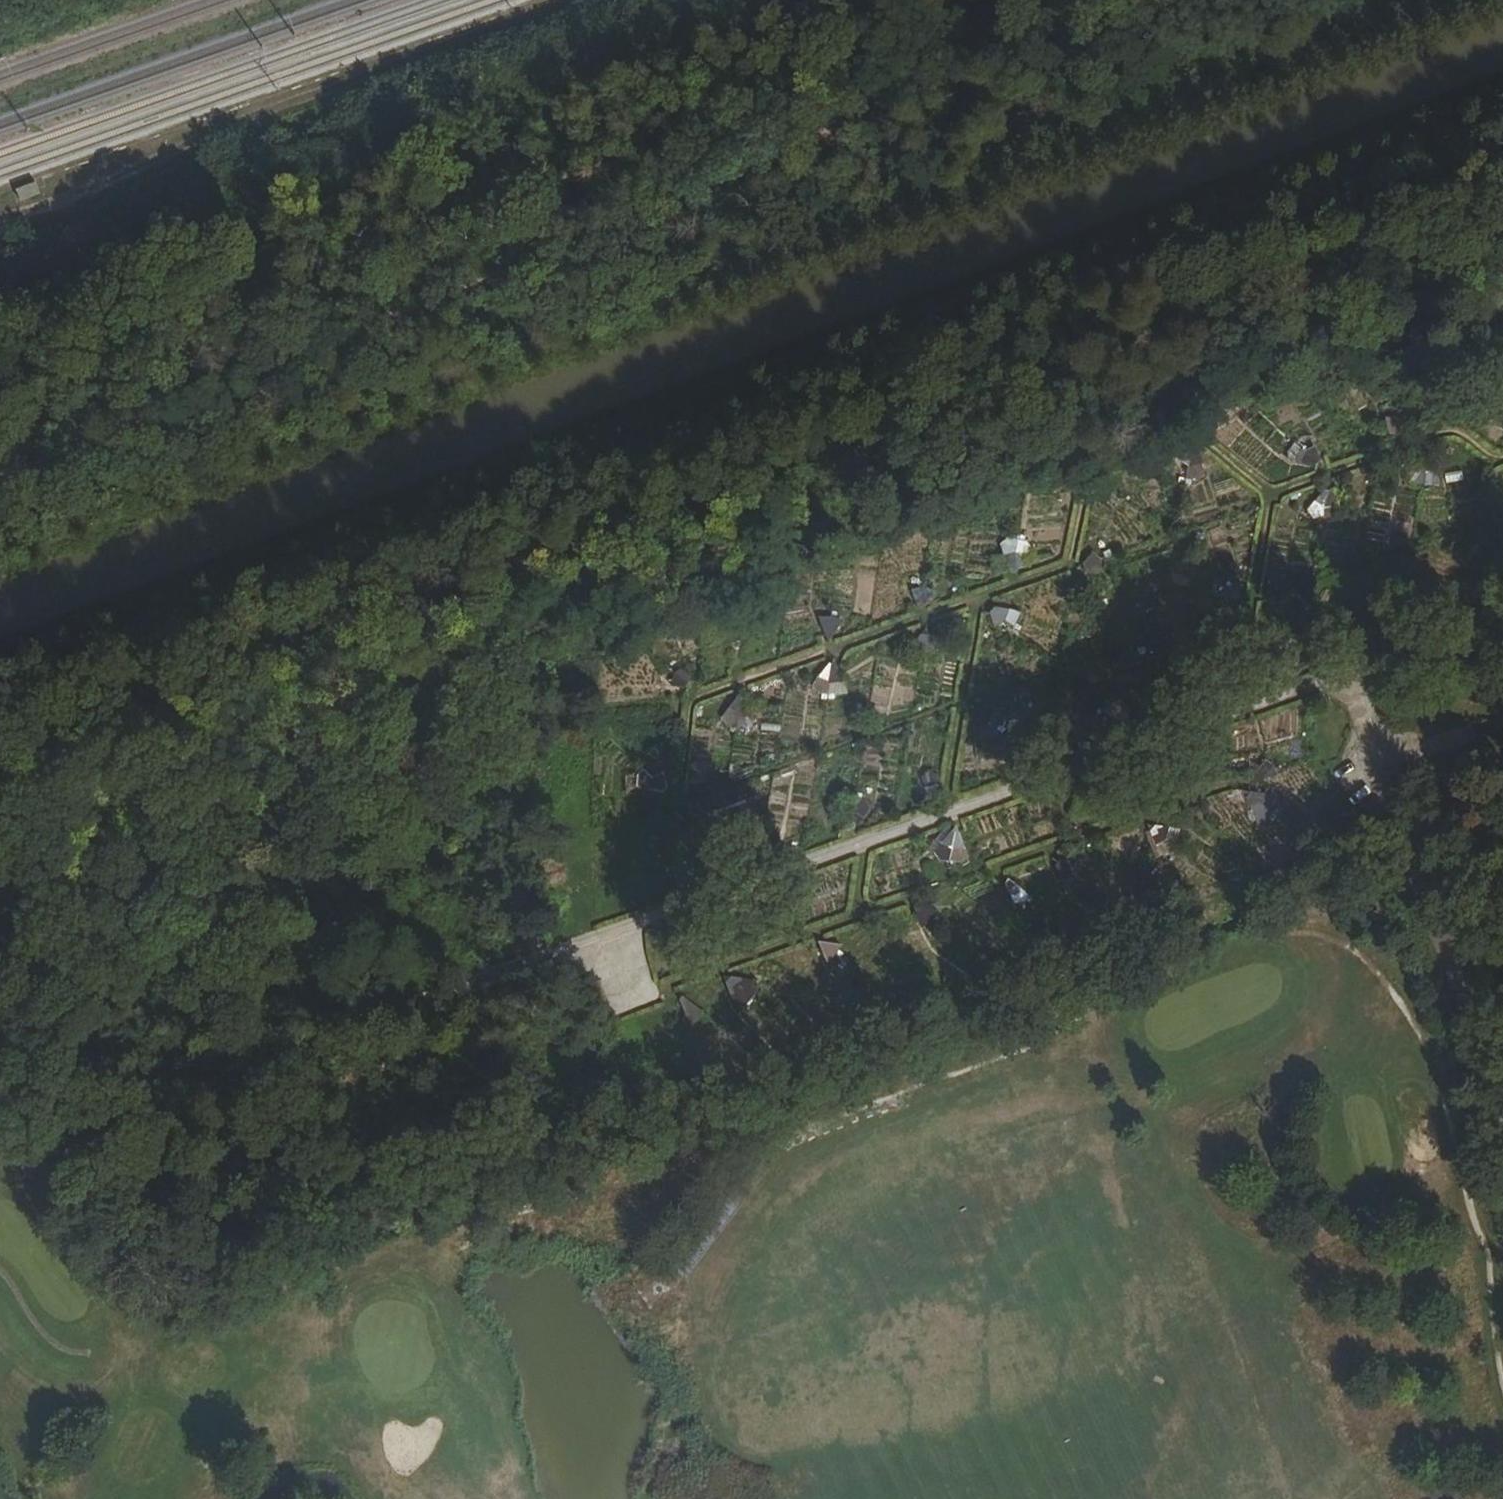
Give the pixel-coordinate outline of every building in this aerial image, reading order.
[(1023,537),(1000,538),(1001,566),(1024,565),(1023,537)] [(990,609),(991,631),(1018,630),(1018,608),(990,609)] [(835,615),(818,616),(820,635),(837,633),(835,615)] [(725,724),(749,726),(752,698),(728,695),(725,724)]
